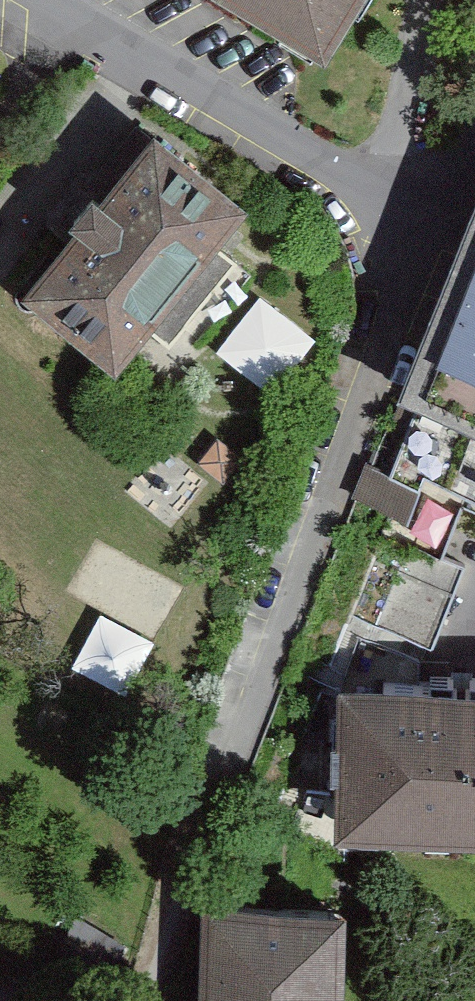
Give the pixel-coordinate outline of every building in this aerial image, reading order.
[(325,58),(359,0),(225,0),(325,58)] [(255,182),(159,105),(25,273),(122,350),(255,182)] [(396,405),(421,415),(404,457),(373,534),(390,541),(446,564),(468,510),(474,513),(474,213),(451,271),(396,405)] [(172,522),(207,481),(165,446),(130,488),(172,522)] [(359,617),(438,649),(469,573),(446,564),(390,541),(359,617)] [(129,687),(149,635),(96,615),(77,667),(129,687)] [(346,695),(343,797),(312,797),(294,833),(341,860),(342,836),(474,840),(474,699),(423,697),(427,665),(365,643),(346,695)] [(210,906),(209,1000),(340,1000),(342,908),(210,906)]
